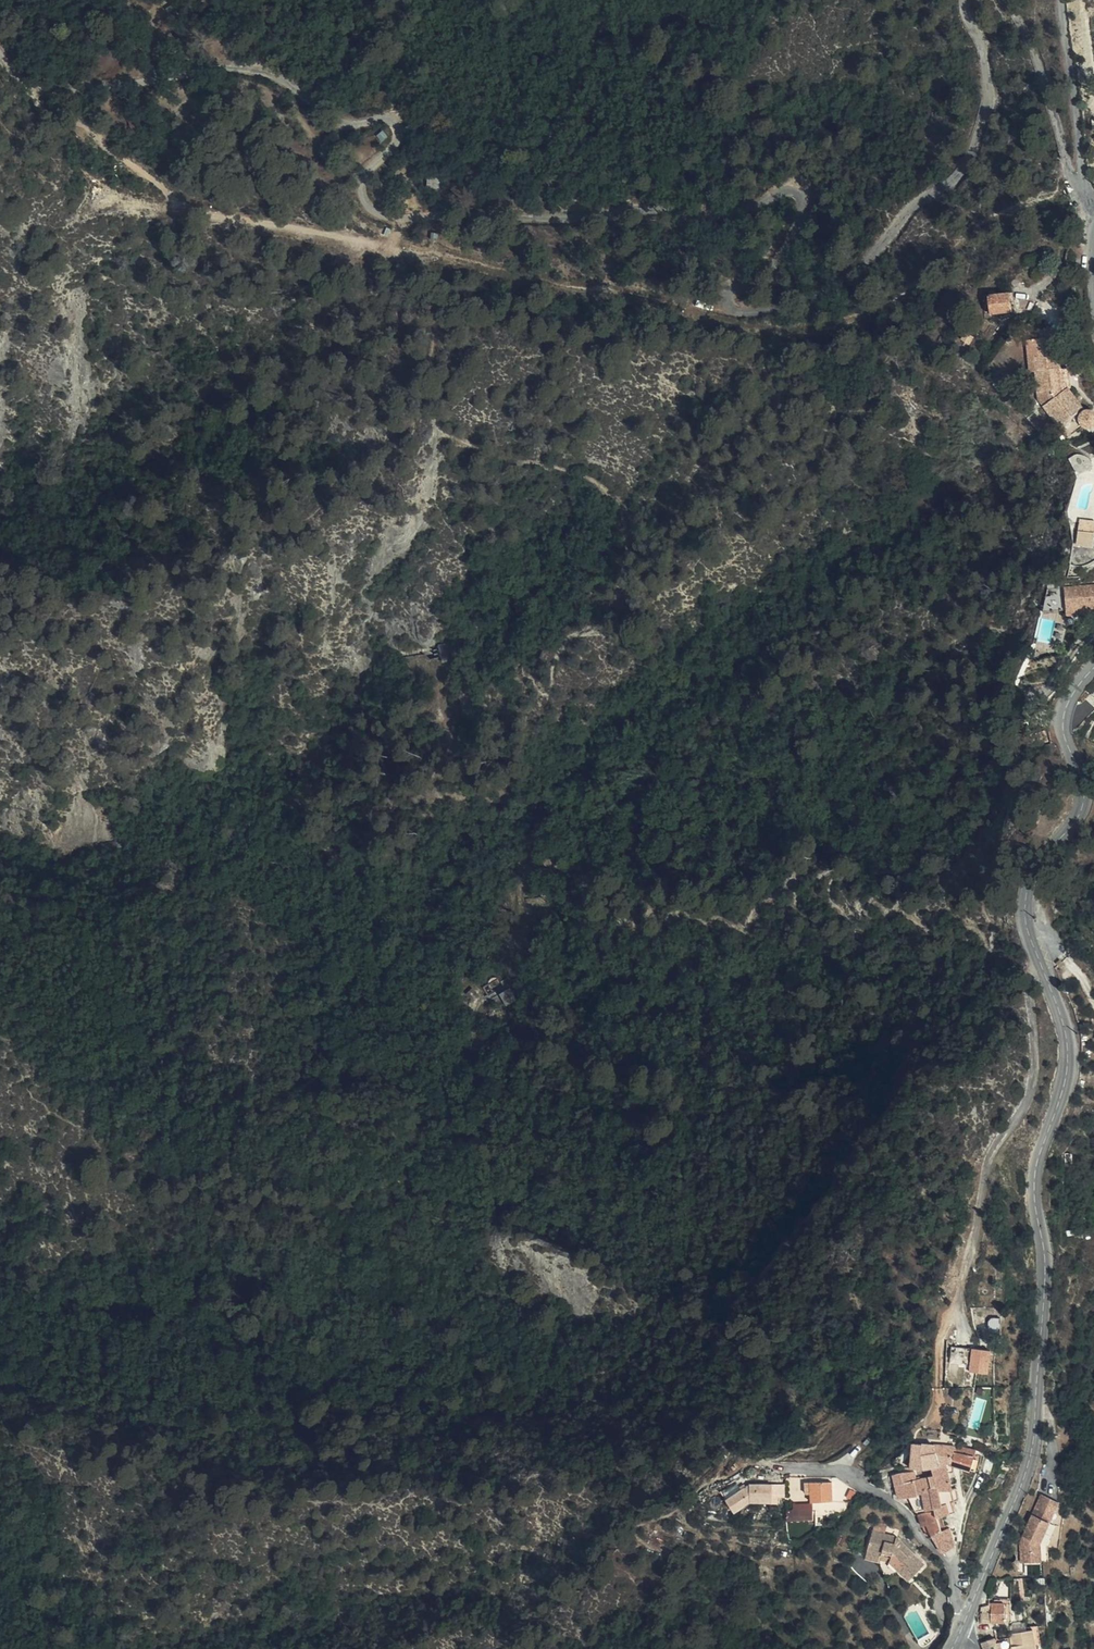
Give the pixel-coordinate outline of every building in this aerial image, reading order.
[(989,292),(991,313),(1014,311),(1012,290),(989,292)] [(1056,375),(1070,374),(1070,360),(1065,360),(1065,353),(1050,354),(1051,362),(1052,375),(1056,375)] [(1052,375),(1051,362),(1039,363),(1039,377),(1052,375)] [(1072,393),(1070,374),(1056,375),(1072,407),(1072,408),(1073,411),(1072,393)] [(1053,379),(1052,375),(1039,377),(1041,394),(1047,394),(1045,380),(1053,379)] [(1072,407),(1056,375),(1052,375),(1053,379),(1045,380),(1047,394),(1047,400),(1060,393),(1072,407)] [(1072,408),(1072,407),(1060,393),(1047,400),(1048,407),(1053,415),(1059,414),(1072,408)] [(1080,393),(1072,393),(1073,411),(1080,411),(1082,411),(1080,393)] [(1082,458),(1092,450),(1073,411),(1072,408),(1059,414),(1064,414),(1064,423),(1053,428),(1070,451),(1076,448),(1082,458)] [(1092,450),(1093,449),(1093,432),(1080,411),(1073,411),(1092,450)] [(1064,414),(1059,414),(1053,415),(1049,415),(1049,419),(1052,427),(1053,428),(1064,423),(1064,414)] [(1078,461),(1082,458),(1076,448),(1070,451),(1078,461)] [(1093,546),(1093,518),(1082,517),(1077,543),(1093,546)] [(1077,632),(1093,630),(1093,607),(1074,609),(1075,614),(1077,632)] [(1053,634),(1077,632),(1075,614),(1057,615),(1053,634)] [(453,642),(441,645),(445,665),(457,662),(453,642)] [(521,1014),(503,990),(483,1003),(472,987),(448,1003),(476,1044),(521,1014)] [(1005,1347),(1006,1331),(994,1330),(992,1333),(991,1341),(995,1347),(1005,1347)] [(980,1365),(955,1362),(953,1378),(978,1380),(980,1365)] [(955,1467),(972,1471),(979,1454),(970,1451),(967,1457),(960,1452),(960,1447),(916,1443),(914,1468),(933,1464),(944,1461),(945,1464),(955,1467)] [(935,1476),(947,1473),(954,1473),(955,1467),(945,1464),(944,1461),(933,1464),(934,1474),(935,1476)] [(920,1496),(917,1478),(916,1472),(892,1477),(897,1500),(898,1500),(908,1498),(913,1497),(920,1496)] [(938,1506),(953,1502),(955,1502),(950,1484),(947,1473),(935,1476),(937,1495),(938,1506)] [(937,1495),(935,1476),(934,1474),(921,1477),(925,1494),(926,1498),(937,1495)] [(833,1502),(853,1503),(858,1493),(837,1478),(833,1478),(832,1483),(833,1497),(833,1502)] [(813,1498),(818,1498),(819,1481),(806,1480),(807,1492),(813,1492),(813,1498)] [(833,1497),(832,1483),(830,1482),(819,1481),(818,1498),(833,1497)] [(950,1484),(955,1502),(959,1501),(955,1483),(950,1484)] [(772,1500),(772,1488),(771,1488),(741,1488),(727,1497),(735,1511),(750,1501),(772,1500)] [(920,1511),(938,1506),(937,1495),(926,1498),(925,1494),(920,1496),(914,1500),(920,1511)] [(918,1516),(919,1516),(918,1512),(920,1511),(914,1500),(913,1497),(908,1498),(918,1516)] [(789,1519),(816,1518),(815,1500),(795,1501),(795,1509),(788,1509),(789,1519)] [(940,1517),(954,1513),(956,1513),(953,1502),(938,1506),(939,1510),(940,1517)] [(939,1517),(940,1517),(939,1510),(919,1516),(918,1516),(921,1527),(926,1525),(940,1521),(939,1517)] [(1042,1566),(1052,1544),(1045,1541),(1054,1520),(1044,1516),(1025,1562),(1027,1587),(1046,1584),(1042,1566)] [(1061,1523),(1054,1520),(1045,1541),(1052,1544),(1061,1523)] [(884,1523),(874,1521),(872,1533),(882,1535),(884,1523)] [(926,1525),(929,1537),(942,1533),(940,1521),(926,1525)] [(929,1537),(942,1554),(954,1548),(951,1538),(949,1531),(942,1533),(929,1537)] [(872,1533),(868,1554),(891,1557),(890,1562),(913,1578),(928,1561),(899,1538),(882,1535),(872,1533)] [(891,1557),(868,1554),(866,1561),(882,1563),(882,1560),(890,1562),(891,1557)] [(997,1609),(989,1608),(989,1618),(998,1619),(997,1609)] [(989,1618),(989,1628),(1006,1630),(1007,1609),(997,1609),(998,1619),(989,1618)] [(1013,1636),(1014,1644),(1028,1641),(1026,1634),(1013,1636)] [(1030,1641),(1037,1639),(1039,1648),(1046,1648),(1043,1635),(1030,1637),(1030,1641)] [(1037,1639),(1030,1641),(1028,1641),(1014,1644),(1013,1644),(1015,1648),(1039,1648),(1037,1639)]
